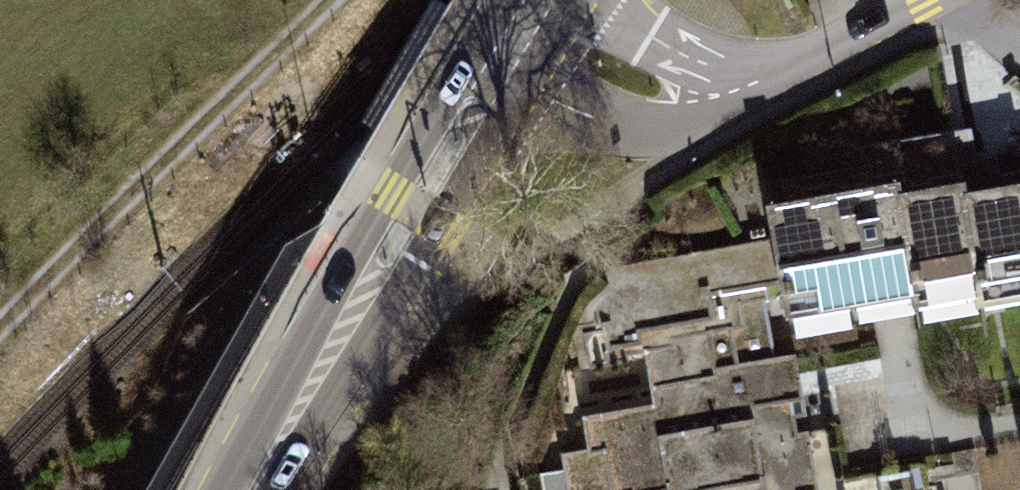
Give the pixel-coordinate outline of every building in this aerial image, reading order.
[(900,192),(837,201),(854,313),(917,304),(902,202),(900,192)] [(964,193),(902,202),(917,304),(919,313),(981,303),(966,203),(964,193)] [(966,203),(981,303),(983,315),(1019,309),(1019,195),(966,203)] [(837,201),(772,211),(789,323),(854,313),(837,201)] [(798,367),(720,380),(721,387),(655,398),(658,417),(587,429),(592,460),(567,464),(571,489),(819,489),(798,367)]
